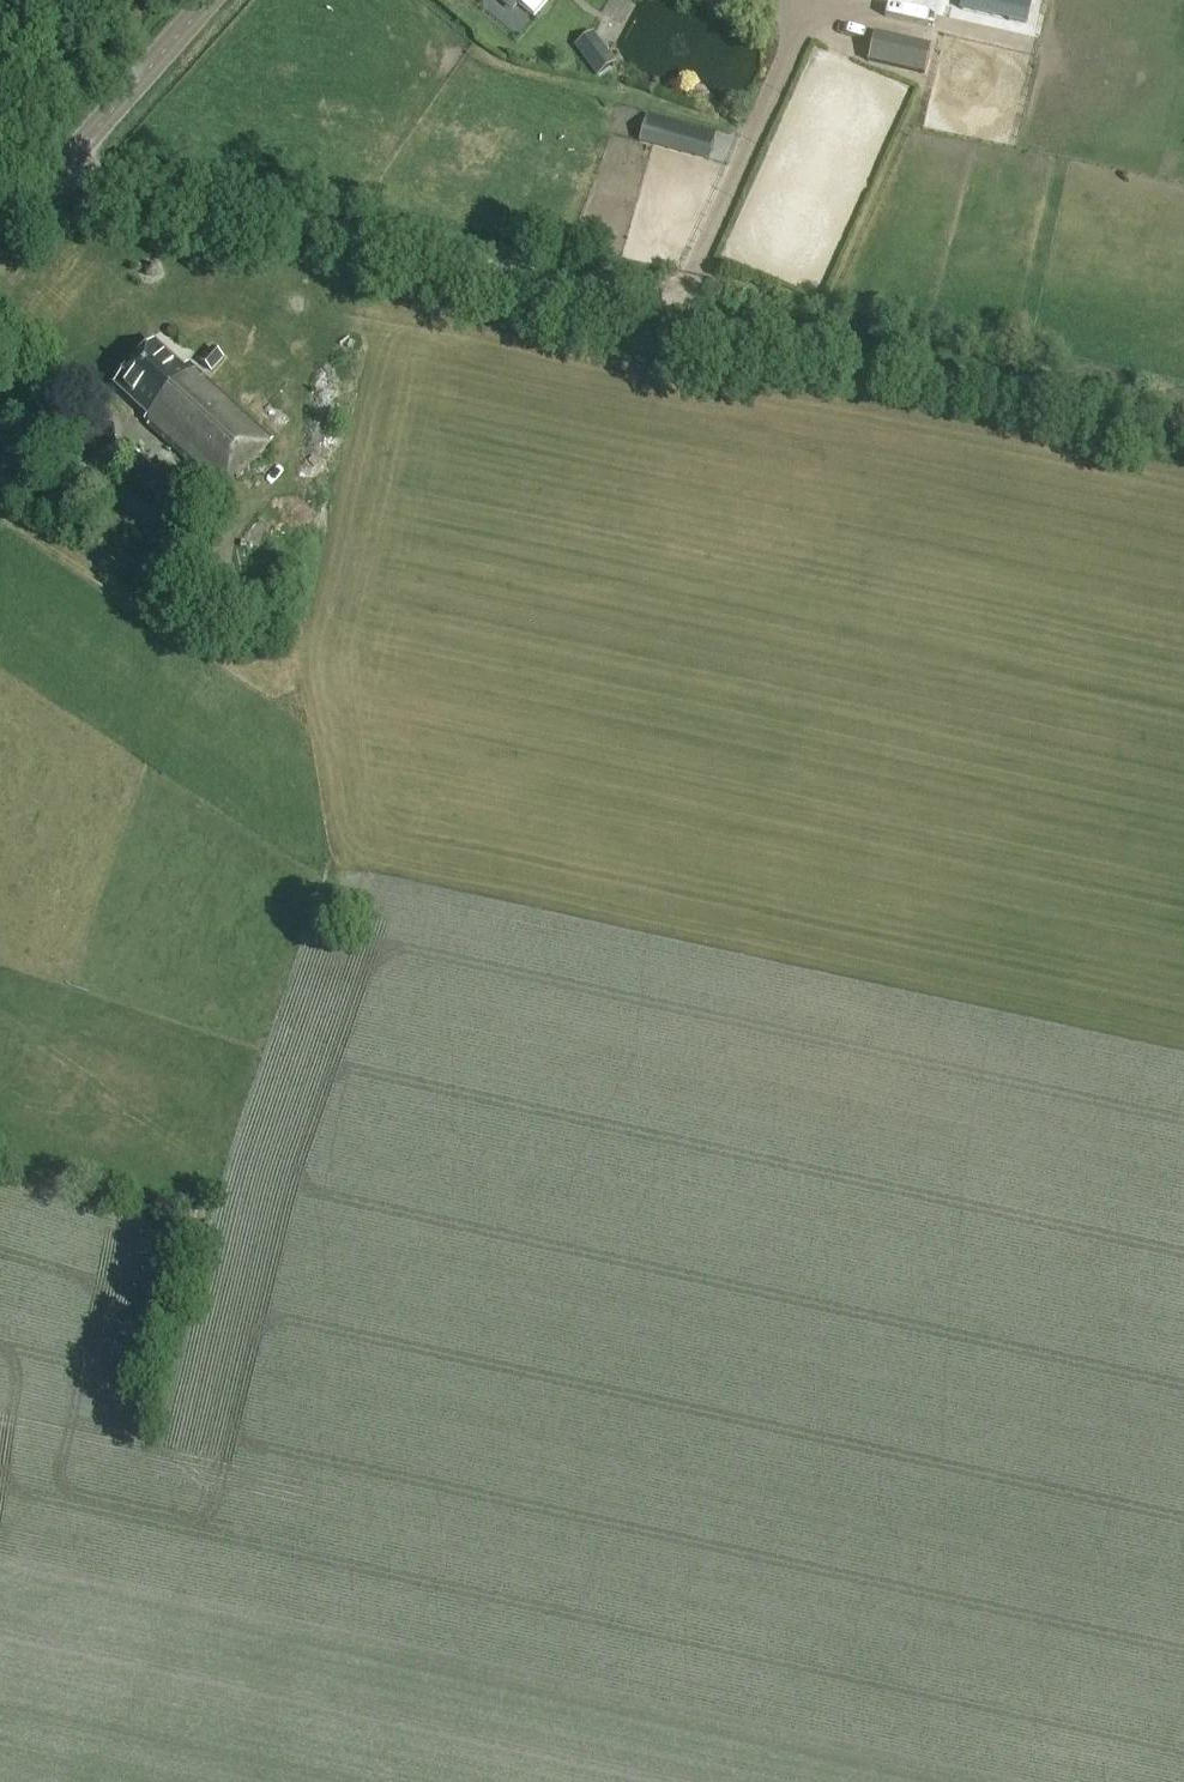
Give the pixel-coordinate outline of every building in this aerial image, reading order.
[(520,0),(502,0),(512,9),(520,0)] [(1013,11),(1011,21),(1028,25),(1033,0),(966,0),(1013,11)] [(591,35),(575,46),(598,78),(614,67),(591,35)] [(236,480),(273,441),(206,379),(193,368),(189,364),(183,370),(155,343),(114,385),(147,417),(144,421),(148,425),(147,427),(219,495),(234,479),(236,480)] [(224,360),(212,349),(200,362),(212,373),(224,360)]
